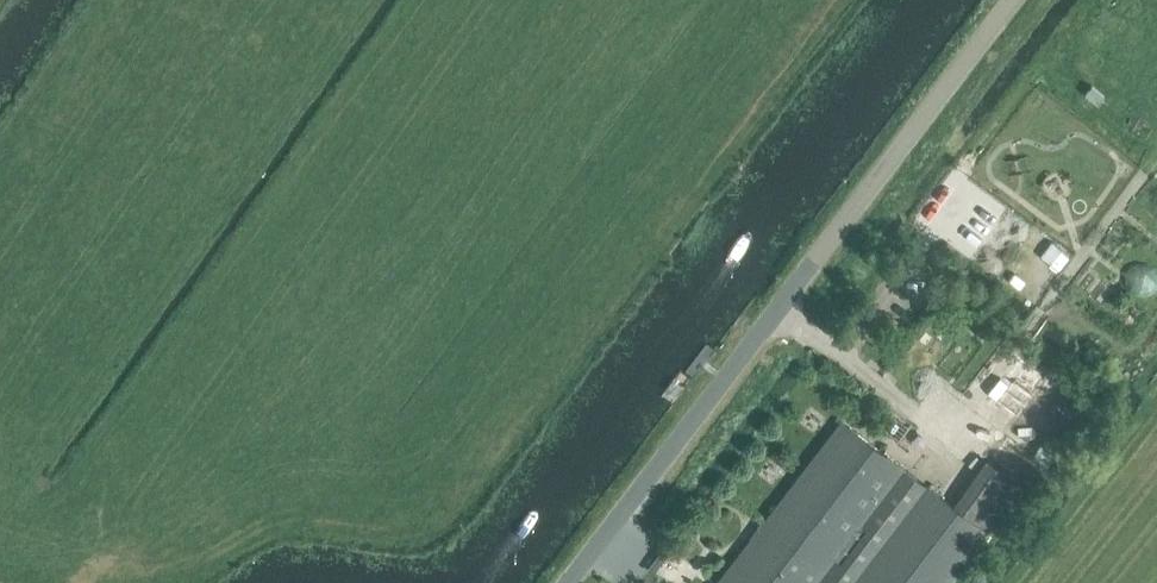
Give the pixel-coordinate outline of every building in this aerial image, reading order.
[(927,486),(844,422),(720,582),(948,582),(987,532),(992,535),(1024,489),(1022,488),(1031,475),(1000,454),(993,464),(986,459),(954,506),(927,486)]
